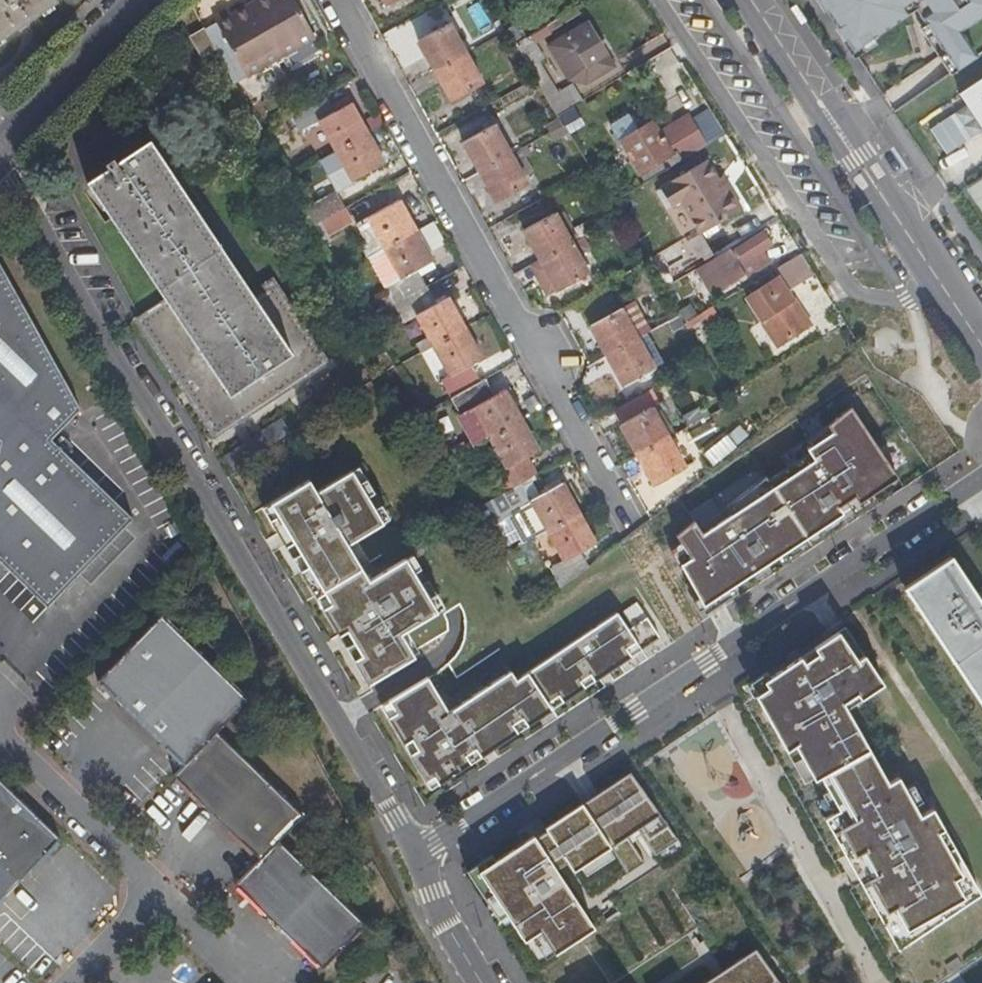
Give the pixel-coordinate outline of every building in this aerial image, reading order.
[(57,4),(55,0),(0,0),(0,42),(57,4)] [(266,56),(272,53),(306,33),(287,0),(264,0),(241,13),(266,56)] [(384,9),(399,0),(380,0),(384,9)] [(948,76),(975,58),(958,32),(981,16),(981,0),(816,0),(850,51),(850,52),(913,10),(919,5),(926,15),(919,19),(942,53),(936,57),(948,76)] [(919,5),(913,10),(919,19),(926,15),(919,5)] [(266,56),(241,13),(228,20),(226,15),(212,23),(239,73),(266,56)] [(586,26),(547,49),(568,84),(584,87),(613,70),(586,26)] [(418,44),(434,75),(465,58),(447,28),(418,44)] [(206,43),(200,31),(186,39),(192,51),(175,62),(195,98),(217,85),(197,49),(206,43)] [(541,63),(542,62),(532,46),(524,43),(522,44),(514,50),(523,64),(527,71),(541,63)] [(523,64),(514,50),(505,56),(513,69),(523,64)] [(465,58),(434,75),(451,104),(480,87),(465,58)] [(546,102),(560,94),(541,63),(527,71),(533,82),(546,102)] [(958,97),(981,133),(981,81),(958,97)] [(560,94),(546,102),(556,118),(566,113),(578,104),(568,89),(560,94)] [(302,109),(289,117),(296,131),(303,128),(307,130),(317,125),(335,156),(366,139),(348,108),(333,116),(322,99),(302,109)] [(691,116),(704,138),(720,129),(706,107),(691,116)] [(945,159),(966,144),(949,119),(929,133),(945,159)] [(543,128),(547,136),(556,132),(561,129),(556,120),(543,128)] [(663,163),(668,172),(704,151),(685,122),(656,139),(649,129),(635,138),(626,123),(610,132),(637,178),(663,163)] [(461,146),(478,176),(508,160),(491,128),(461,146)] [(556,132),(547,136),(551,143),(559,138),(556,132)] [(366,139),(335,156),(352,184),(382,167),(366,139)] [(147,145),(126,159),(83,188),(162,302),(133,322),(210,441),(264,407),(322,369),(292,323),(282,329),(263,299),(251,306),(147,145)] [(508,160),(478,176),(494,205),(523,188),(508,160)] [(742,214),(730,195),(725,198),(718,185),(706,168),(665,191),(676,211),(681,208),(700,240),(742,214)] [(981,209),(981,182),(969,190),(981,209)] [(725,198),(730,195),(723,183),(718,185),(725,198)] [(969,190),(966,193),(981,216),(981,209),(969,190)] [(330,196),(303,212),(313,230),(340,214),(330,196)] [(367,261),(384,252),(414,235),(397,204),(356,228),(364,244),(359,247),(367,261)] [(340,214),(313,230),(323,246),(348,231),(340,214)] [(541,264),(569,248),(553,218),(524,234),(541,264)] [(758,233),(694,273),(709,296),(740,276),(743,280),(764,267),(757,255),(767,248),(758,233)] [(414,235),(384,252),(401,282),(393,287),(402,305),(431,289),(421,271),(430,266),(414,235)] [(569,248),(541,264),(557,295),(586,277),(569,248)] [(798,257),(771,274),(777,283),(746,300),(774,349),(806,331),(784,295),(812,279),(798,257)] [(8,566),(48,604),(133,516),(0,261),(0,557),(8,566)] [(421,317),(438,346),(467,330),(450,300),(440,305),(431,289),(402,305),(411,321),(421,317)] [(273,293),(263,299),(282,329),(292,323),(273,293)] [(710,310),(699,316),(707,330),(718,324),(710,310)] [(589,329),(605,359),(634,343),(617,313),(589,329)] [(467,330),(438,346),(453,375),(445,381),(455,398),(483,382),(475,364),(483,359),(467,330)] [(651,372),(634,343),(605,359),(622,388),(651,372)] [(483,382),(455,398),(464,416),(473,411),(490,441),(520,424),(503,394),(493,399),(483,382)] [(897,476),(850,405),(827,424),(830,432),(807,448),(813,459),(701,532),(691,521),(675,534),(690,557),(679,563),(701,606),(842,512),(838,506),(854,495),(858,501),(897,476)] [(666,441),(691,426),(686,415),(659,431),(648,412),(620,428),(636,458),(666,441)] [(536,453),(520,424),(490,441),(506,470),(497,475),(507,494),(521,486),(535,478),(525,460),(536,453)] [(666,441),(636,458),(652,487),(681,471),(666,441)] [(273,517),(265,522),(363,688),(409,661),(394,636),(430,615),(399,563),(363,584),(342,548),(378,527),(346,474),(311,495),(304,484),(266,506),(273,517)] [(473,515),(483,532),(517,511),(531,503),(521,486),(507,494),(473,515)] [(560,487),(531,503),(547,533),(577,516),(560,487)] [(533,541),(547,533),(531,503),(517,511),(533,541)] [(577,516),(547,533),(562,561),(548,571),(560,590),(587,568),(578,554),(594,545),(577,516)] [(903,591),(981,708),(981,609),(975,598),(949,560),(914,583),(903,591)] [(435,788),(656,643),(632,607),(620,616),(630,631),(624,634),(613,618),(511,685),(505,676),(444,716),(421,682),(385,705),(393,717),(383,723),(425,785),(430,782),(435,788)] [(142,723),(204,659),(162,616),(98,680),(142,723)] [(843,630),(761,686),(765,691),(753,699),(785,754),(791,751),(810,784),(820,779),(838,813),(823,822),(896,954),(978,898),(931,814),(918,821),(896,782),(886,788),(844,713),(880,688),(843,630)] [(175,776),(216,733),(246,702),(204,659),(142,723),(183,763),(173,774),(175,776)] [(217,818),(258,775),(216,733),(175,776),(179,782),(217,818)] [(656,815),(628,774),(476,877),(537,968),(591,931),(551,872),(564,863),(571,873),(609,847),(627,873),(641,864),(623,837),(635,829),(654,856),(674,842),(656,815)] [(258,858),(299,815),(258,775),(217,818),(258,858)] [(16,883),(59,839),(0,780),(0,868),(16,883)] [(302,818),(299,815),(258,858),(261,860),(236,886),(323,968),(363,925),(279,842),(302,818)] [(16,883),(0,868),(0,900),(16,883)] [(756,951),(708,982),(778,982),(756,951)]
